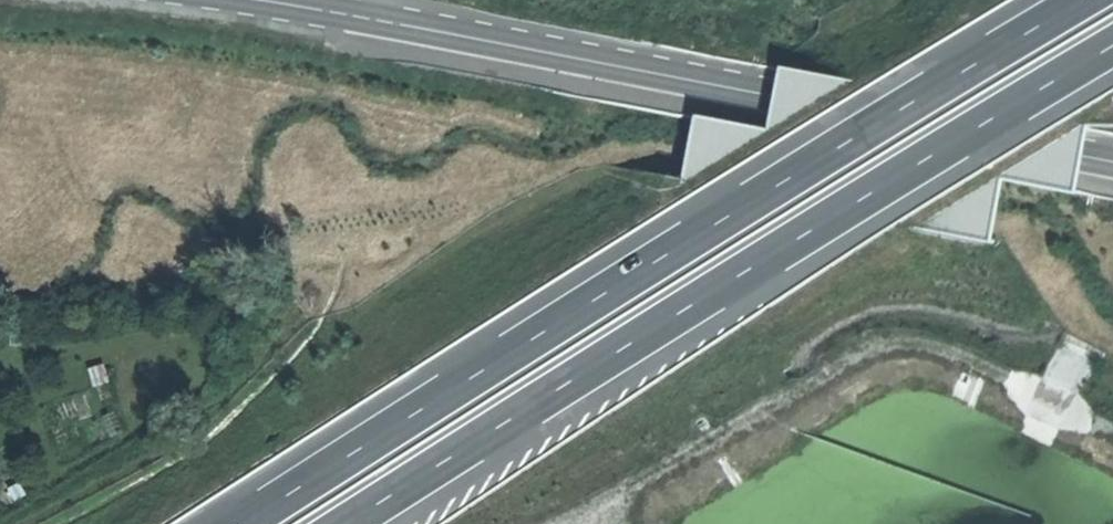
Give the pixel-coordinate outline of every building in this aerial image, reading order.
[(719,149),(756,150),(757,123),(696,121),(695,148),(675,148),(674,173),(719,174),(719,149)]
